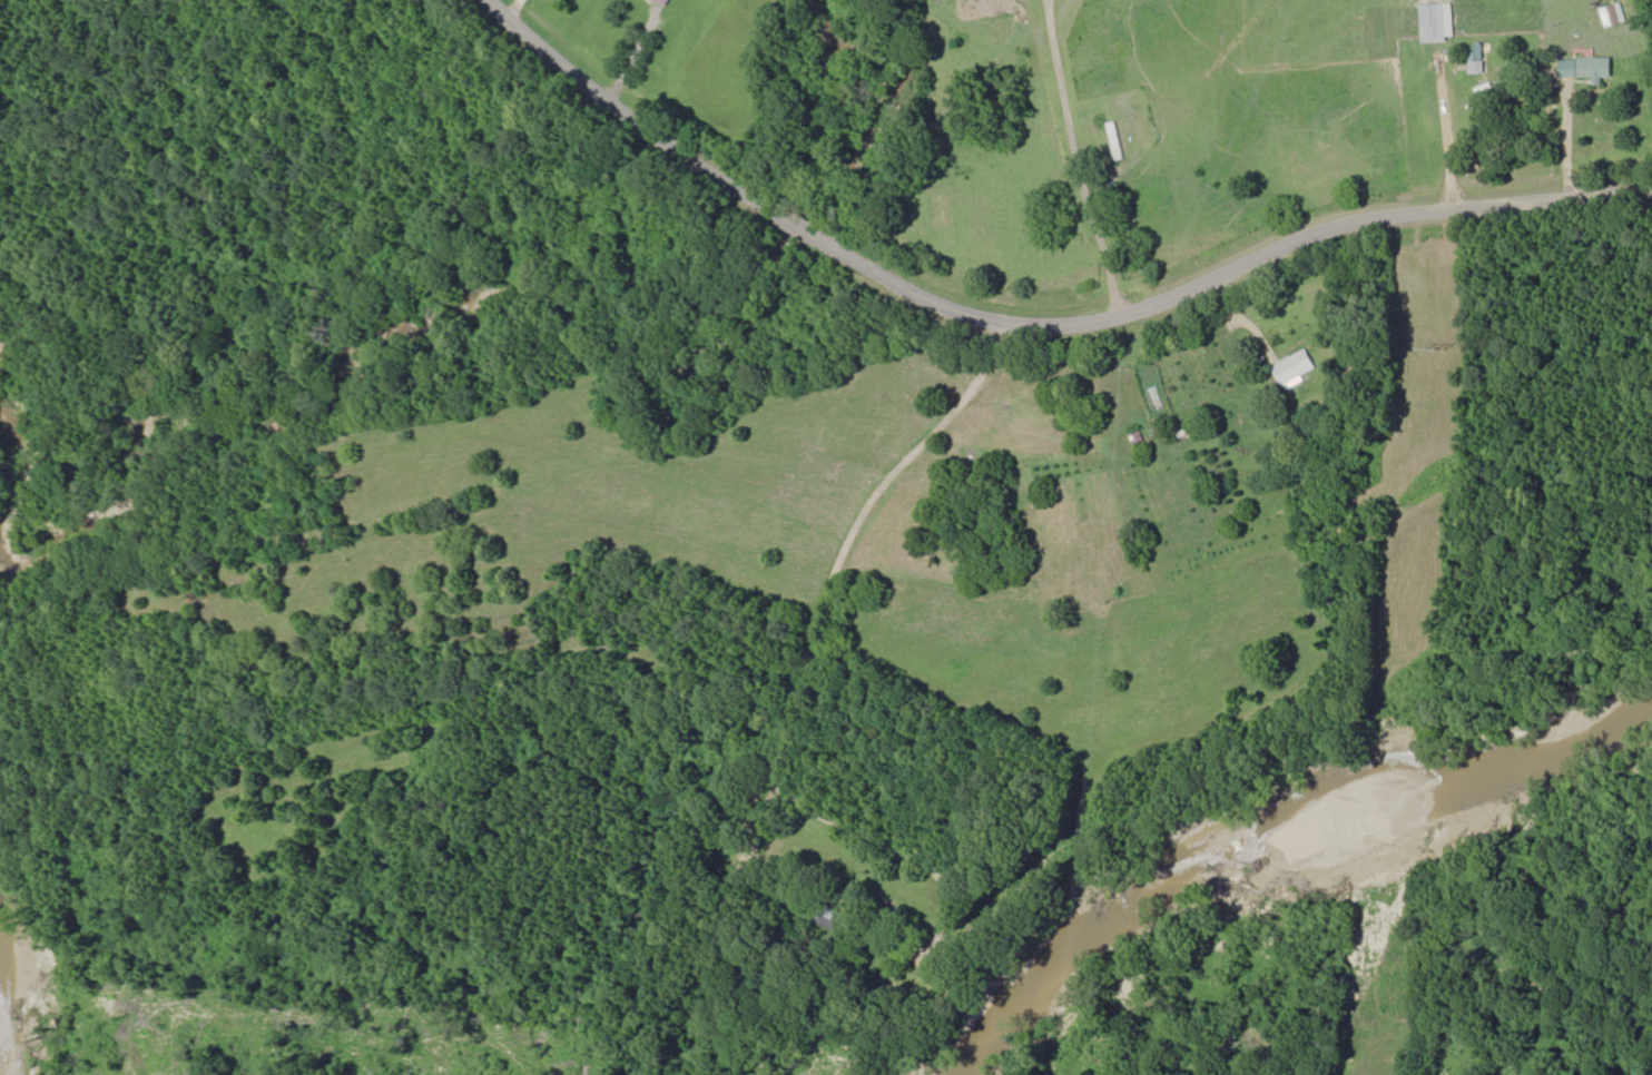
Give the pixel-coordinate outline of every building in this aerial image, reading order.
[(1422,42),(1454,42),(1454,4),(1422,4),(1422,42)] [(1603,81),(1603,78),(1612,78),(1612,59),(1560,59),(1560,81),(1603,81)] [(1110,124),(1116,162),(1124,160),(1118,123),(1110,124)] [(1318,372),(1306,350),(1273,368),(1285,390),(1318,372)] [(1159,378),(1146,381),(1158,426),(1171,423),(1159,378)] [(852,940),(860,923),(818,903),(809,919),(852,940)]
